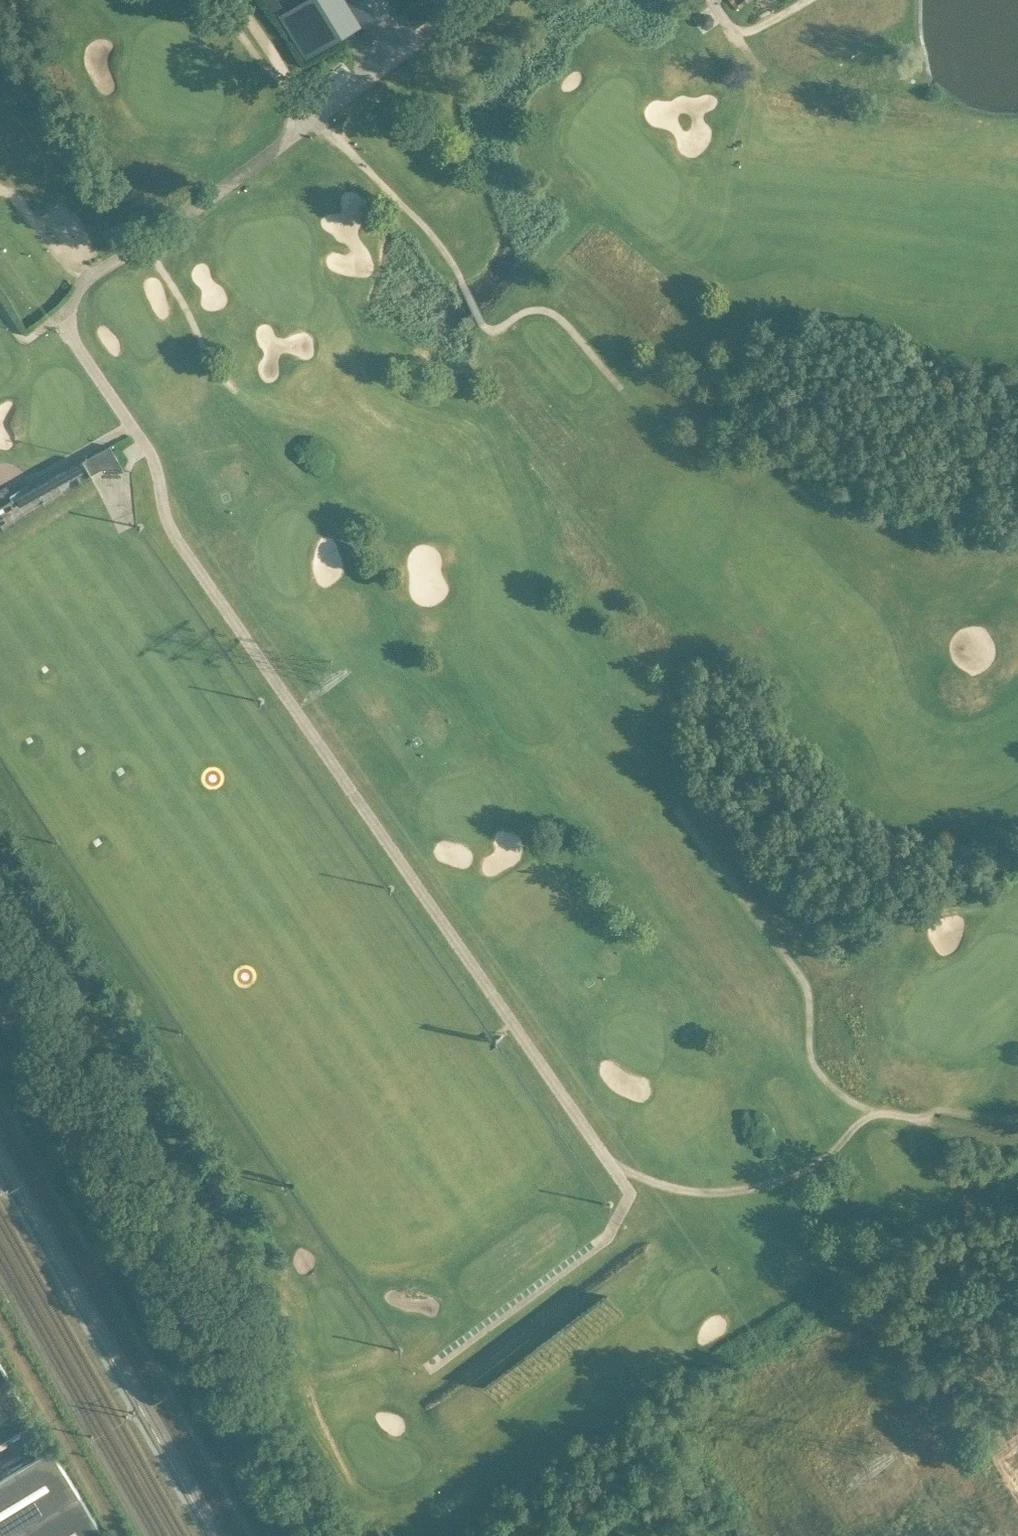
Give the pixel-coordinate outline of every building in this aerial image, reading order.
[(279,17),(304,59),(345,34),(361,25),(392,6),(388,0),(306,0),(279,17)] [(418,8),(405,17),(414,30),(427,21),(418,8)] [(110,446),(83,461),(91,475),(102,469),(123,469),(110,446)] [(6,535),(41,512),(77,493),(92,486),(91,475),(83,461),(14,500),(0,508),(0,540),(6,535)] [(0,490),(0,508),(14,500),(5,487),(0,490)] [(848,1222),(839,1228),(845,1237),(855,1231),(848,1222)] [(0,1377),(0,1443),(36,1421),(7,1373),(0,1377)] [(81,1495),(52,1447),(0,1479),(0,1535),(14,1535),(81,1495)] [(81,1495),(14,1535),(106,1535),(81,1495)]
